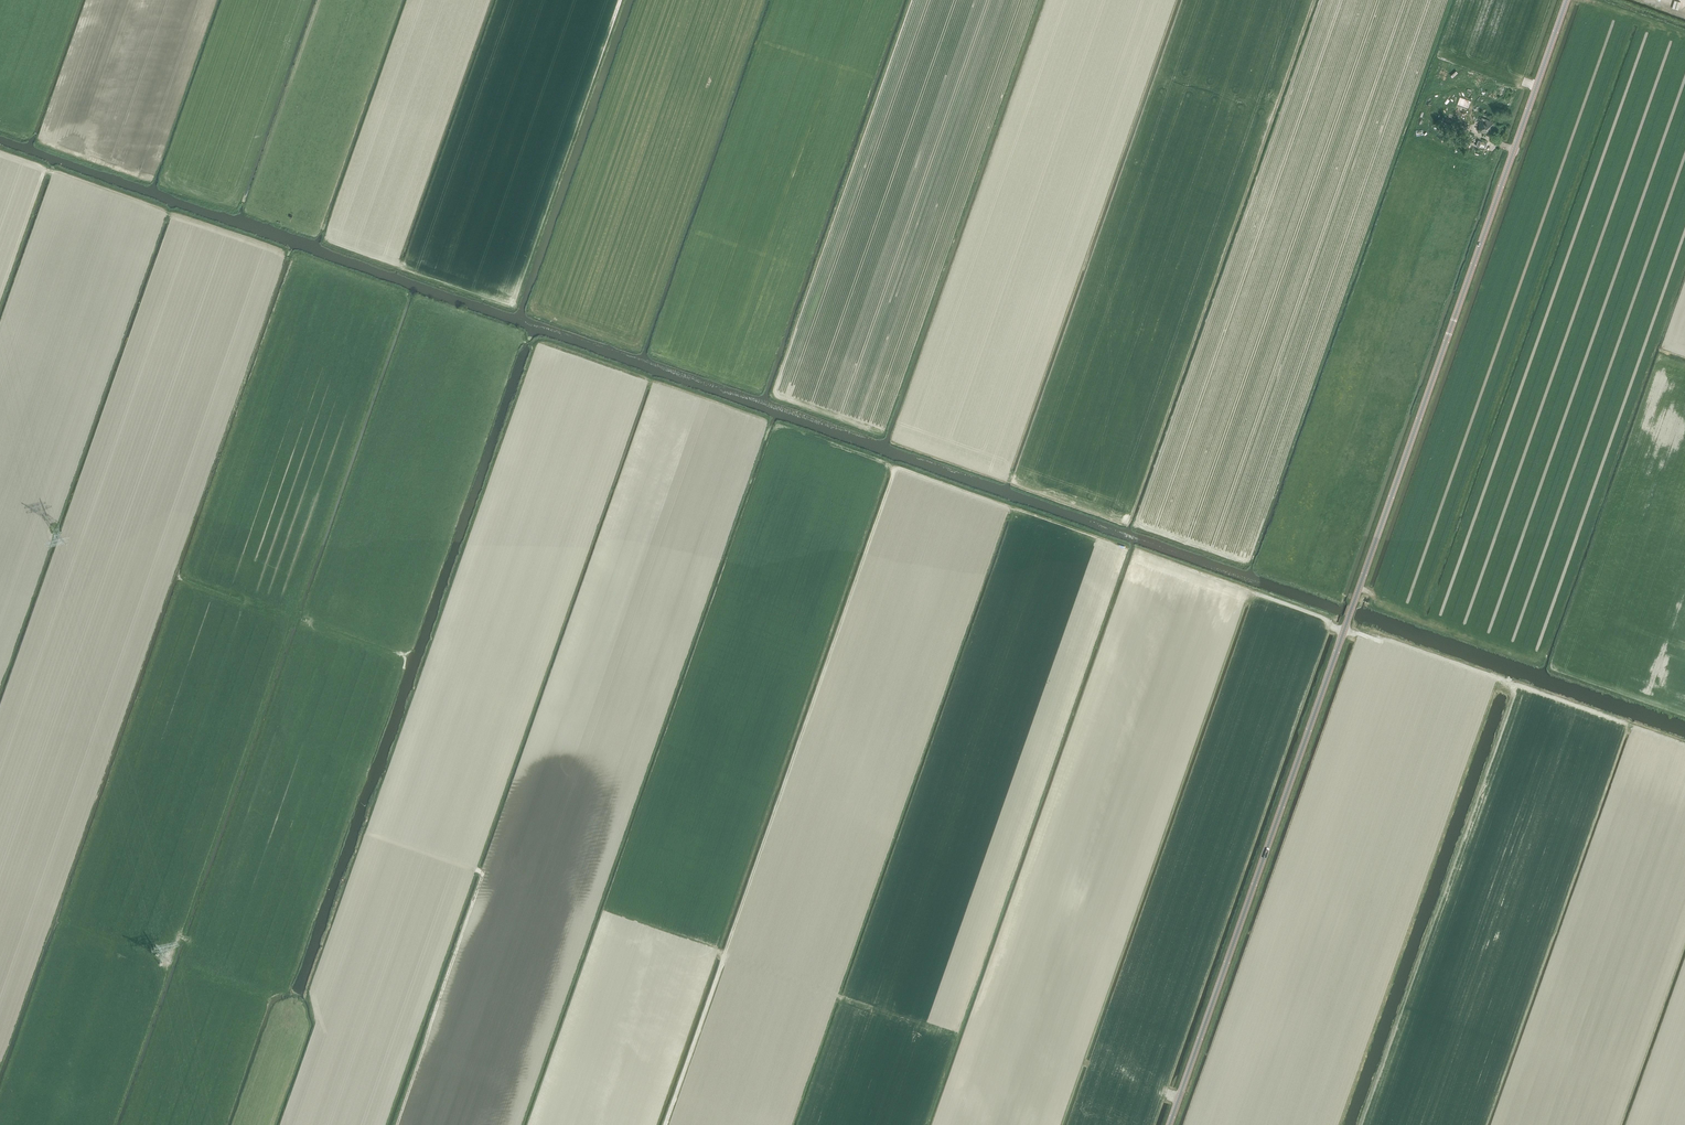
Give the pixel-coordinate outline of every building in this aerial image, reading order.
[(1675,6),(1670,5),(1669,10),(1684,14),(1684,0),(1677,0),(1675,6)] [(1470,101),(1470,97),(1463,96),(1461,103),(1467,104),(1468,101),(1470,101)] [(1433,103),(1429,110),(1435,113),(1438,105),(1433,103)] [(1485,133),(1485,132),(1490,134),(1494,122),(1480,117),(1478,121),(1480,121),(1479,126),(1480,126),(1478,131),(1485,133)] [(1438,132),(1449,136),(1451,128),(1461,132),(1463,125),(1454,122),(1442,118),(1438,132)] [(1621,719),(1619,723),(1621,723),(1618,731),(1617,734),(1620,735),(1626,721),(1621,719)]
